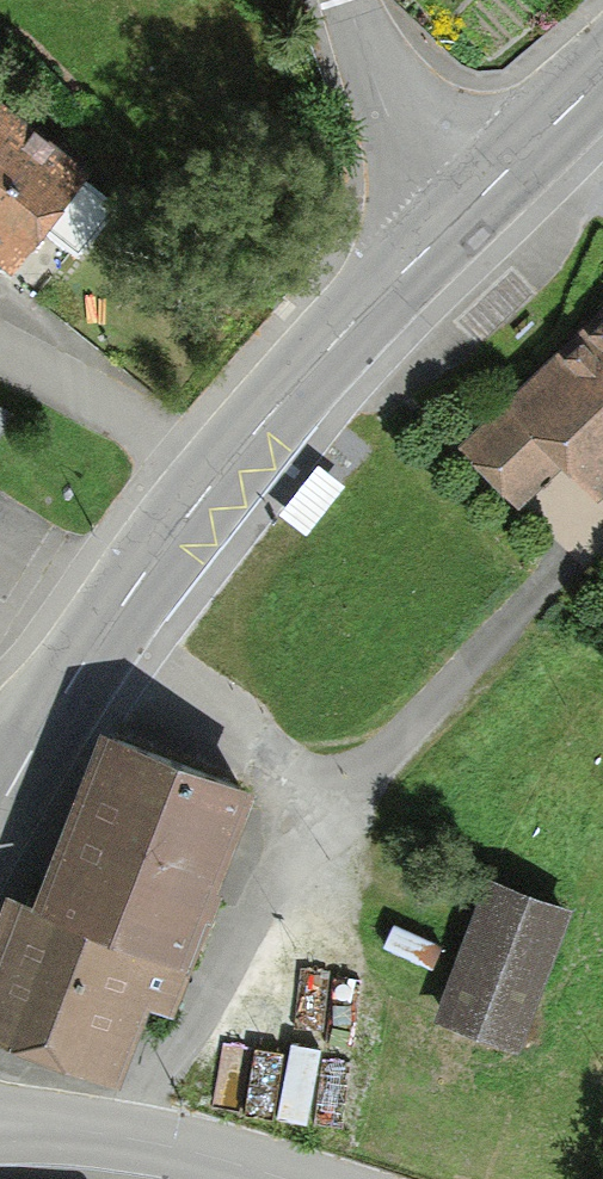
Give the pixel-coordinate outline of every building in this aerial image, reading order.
[(49,180),(0,146),(0,250),(49,180)] [(459,454),(517,512),(561,470),(594,503),(602,494),(602,313),(459,454)] [(18,409),(0,399),(0,443),(18,409)] [(35,914),(184,971),(250,799),(101,743),(35,914)] [(488,883),(438,1023),(523,1052),(572,912),(488,883)] [(10,905),(0,931),(0,1039),(116,1083),(146,1004),(168,1013),(184,971),(35,914),(10,905)]
